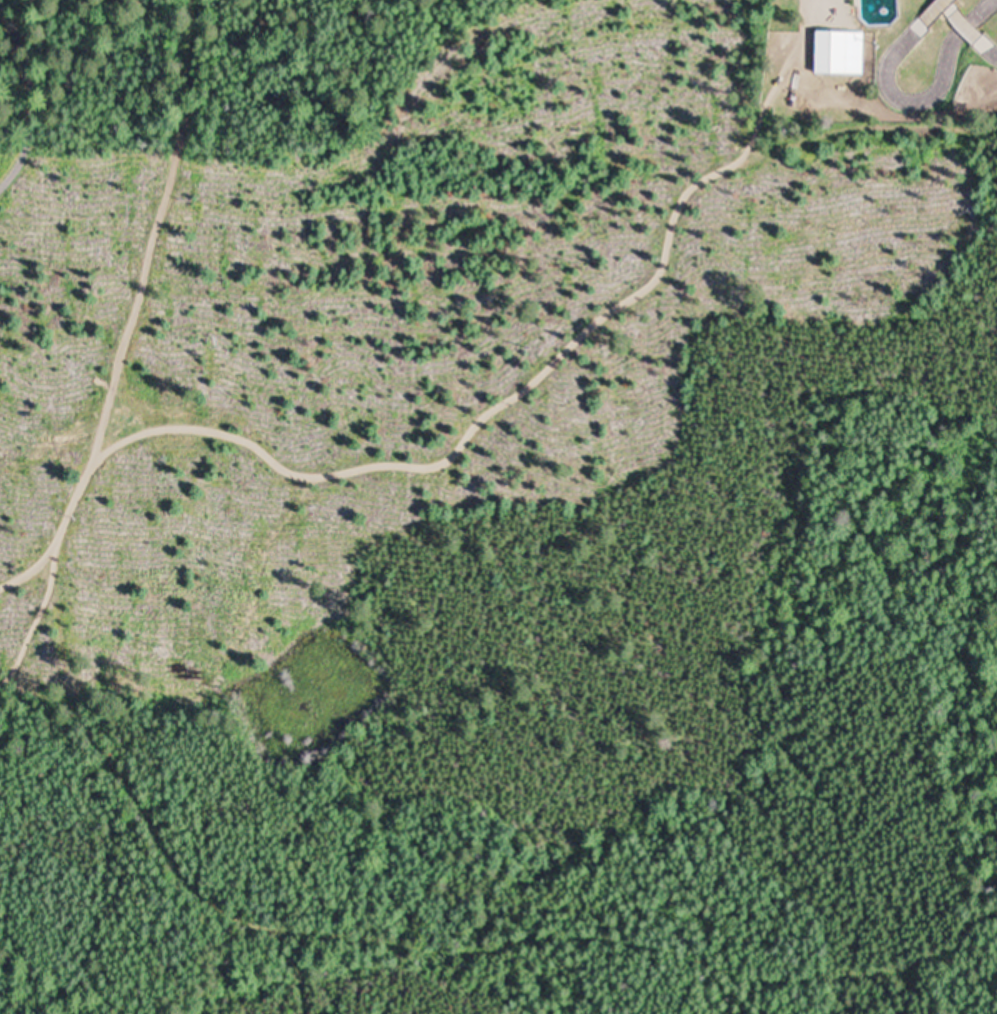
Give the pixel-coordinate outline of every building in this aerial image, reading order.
[(869,34),(868,76),(820,75),(821,33),(869,34)]
